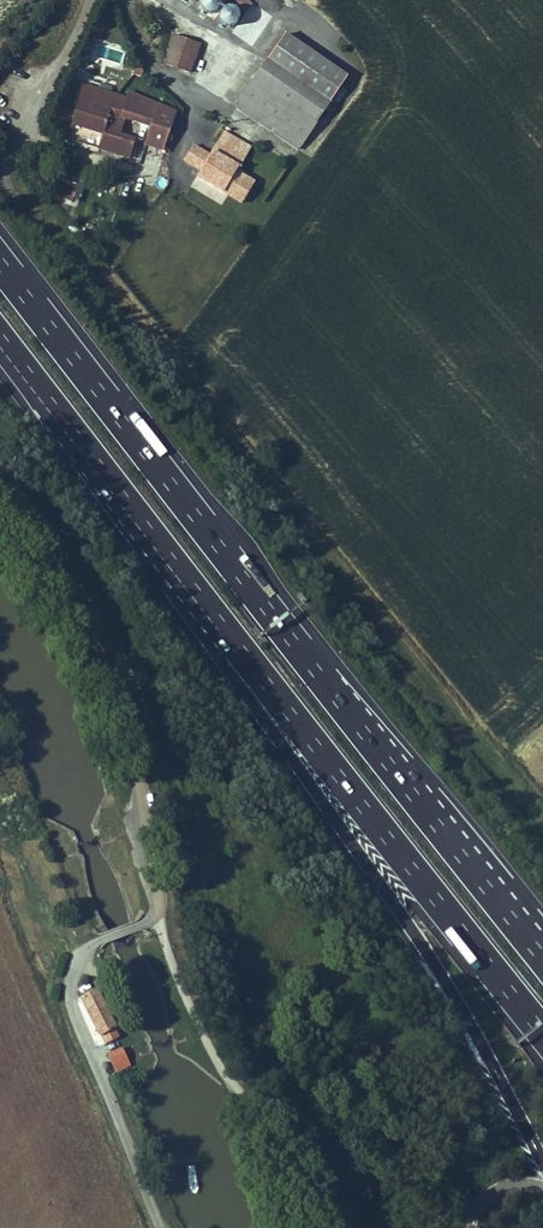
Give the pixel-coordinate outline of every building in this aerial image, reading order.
[(200,5),(212,17),(224,4),(219,0),(205,0),(200,5)] [(218,22),(251,45),(272,17),(249,0),(234,0),(218,22)] [(191,43),(165,33),(157,57),(182,68),(191,43)] [(317,86),(250,54),(225,104),(293,137),(317,86)] [(49,130),(111,154),(119,133),(102,127),(109,109),(136,119),(130,136),(151,144),(165,106),(117,88),(115,95),(69,78),(49,130)] [(216,136),(213,143),(242,156),(245,149),(216,136)] [(213,143),(206,157),(234,170),(242,156),(213,143)] [(201,155),(189,148),(178,166),(194,173),(191,180),(223,196),(234,170),(206,157),(201,155)] [(250,176),(234,170),(223,196),(238,203),(250,176)] [(61,187),(41,178),(37,189),(57,197),(61,187)] [(114,1030),(120,1028),(104,987),(80,995),(78,996),(95,1038),(97,1037),(100,1043),(116,1037),(114,1030)] [(524,1035),(530,1030),(506,1001),(500,1006),(524,1035)] [(115,1052),(104,1056),(109,1068),(119,1064),(115,1052)]
